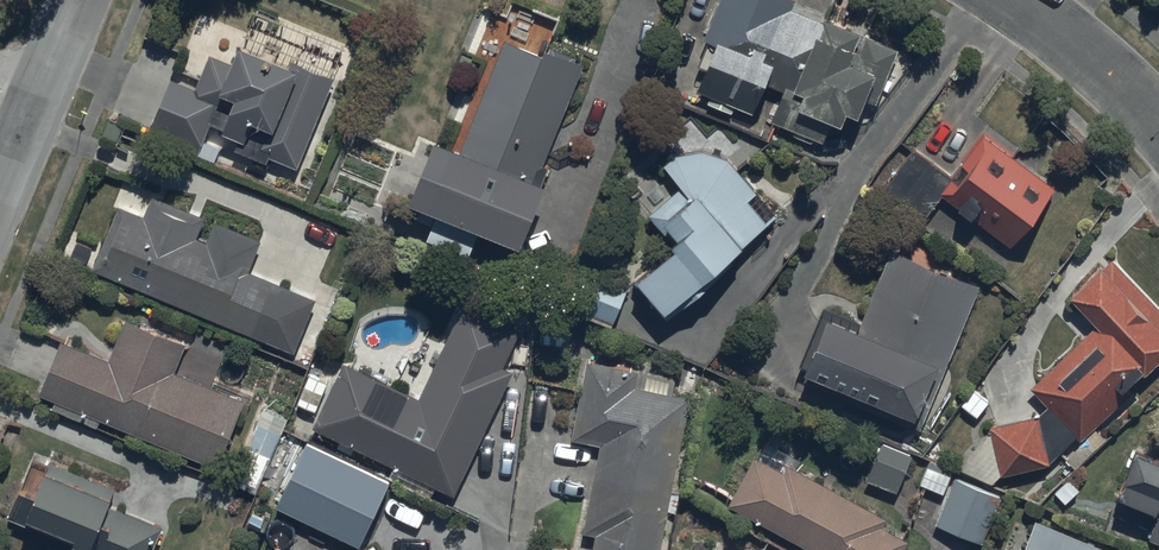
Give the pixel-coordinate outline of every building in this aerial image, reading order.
[(793,0),(720,0),(703,40),(716,45),(690,109),(769,140),(775,125),(824,144),(832,123),(843,128),(848,116),(859,120),(878,74),(887,78),(897,52),(792,10),(795,1),(793,0)] [(542,59),(504,43),(496,61),(490,58),(450,149),(439,145),(413,205),(439,216),(429,239),(469,257),(481,230),(521,247),(547,189),(540,185),(547,169),(540,166),(583,68),(573,63),(574,60),(547,48),(542,59)] [(236,66),(210,56),(196,90),(172,80),(152,128),(204,149),(213,125),(228,130),(226,134),(242,140),(238,152),(268,164),(271,157),(300,169),(335,78),(292,61),(289,68),(280,64),(277,71),(265,66),(268,59),(243,49),(236,66)] [(911,145),(880,189),(926,222),(943,199),(976,223),(978,220),(1014,247),(1057,188),(983,135),(954,176),(911,145)] [(684,250),(645,284),(668,310),(775,217),(728,163),(703,153),(677,159),(667,168),(685,189),(654,216),(684,250)] [(147,219),(122,209),(96,270),(298,354),(318,300),(251,275),(263,241),(214,222),(207,243),(198,240),(206,218),(155,199),(147,219)] [(890,252),(860,325),(824,310),(796,376),(901,421),(922,430),(981,289),(890,252)] [(1048,467),(1079,442),(1128,396),(1125,393),(1158,362),(1158,312),(1112,262),(1071,300),(1096,327),(1029,389),(1047,408),(1036,418),(989,429),(991,435),(957,470),(977,488),(982,481),(990,487),(1000,478),(1048,467)] [(628,287),(582,268),(567,305),(613,324),(628,287)] [(520,333),(464,306),(421,399),(345,363),(314,428),(455,495),(513,373),(504,368),(520,333)] [(111,363),(62,344),(42,397),(221,467),(246,403),(174,375),(186,346),(126,323),(111,363)] [(587,365),(572,441),(601,447),(584,535),(595,537),(593,549),(662,549),(689,401),(671,397),(675,381),(587,365)] [(765,442),(730,506),(809,549),(904,549),(908,543),(882,528),(887,519),(796,469),(800,462),(765,442)] [(881,444),(866,482),(898,494),(913,457),(881,444)] [(391,484),(307,445),(279,507),(315,524),(309,537),(324,545),(330,532),(362,547),(391,484)] [(1135,455),(1117,498),(1158,518),(1148,540),(1158,545),(1158,464),(1135,455)] [(117,491),(35,457),(9,517),(85,549),(156,549),(164,530),(110,507),(117,491)] [(977,488),(955,479),(935,525),(982,545),(1002,499),(977,488)] [(1037,522),(1026,549),(1103,549),(1037,522)]
